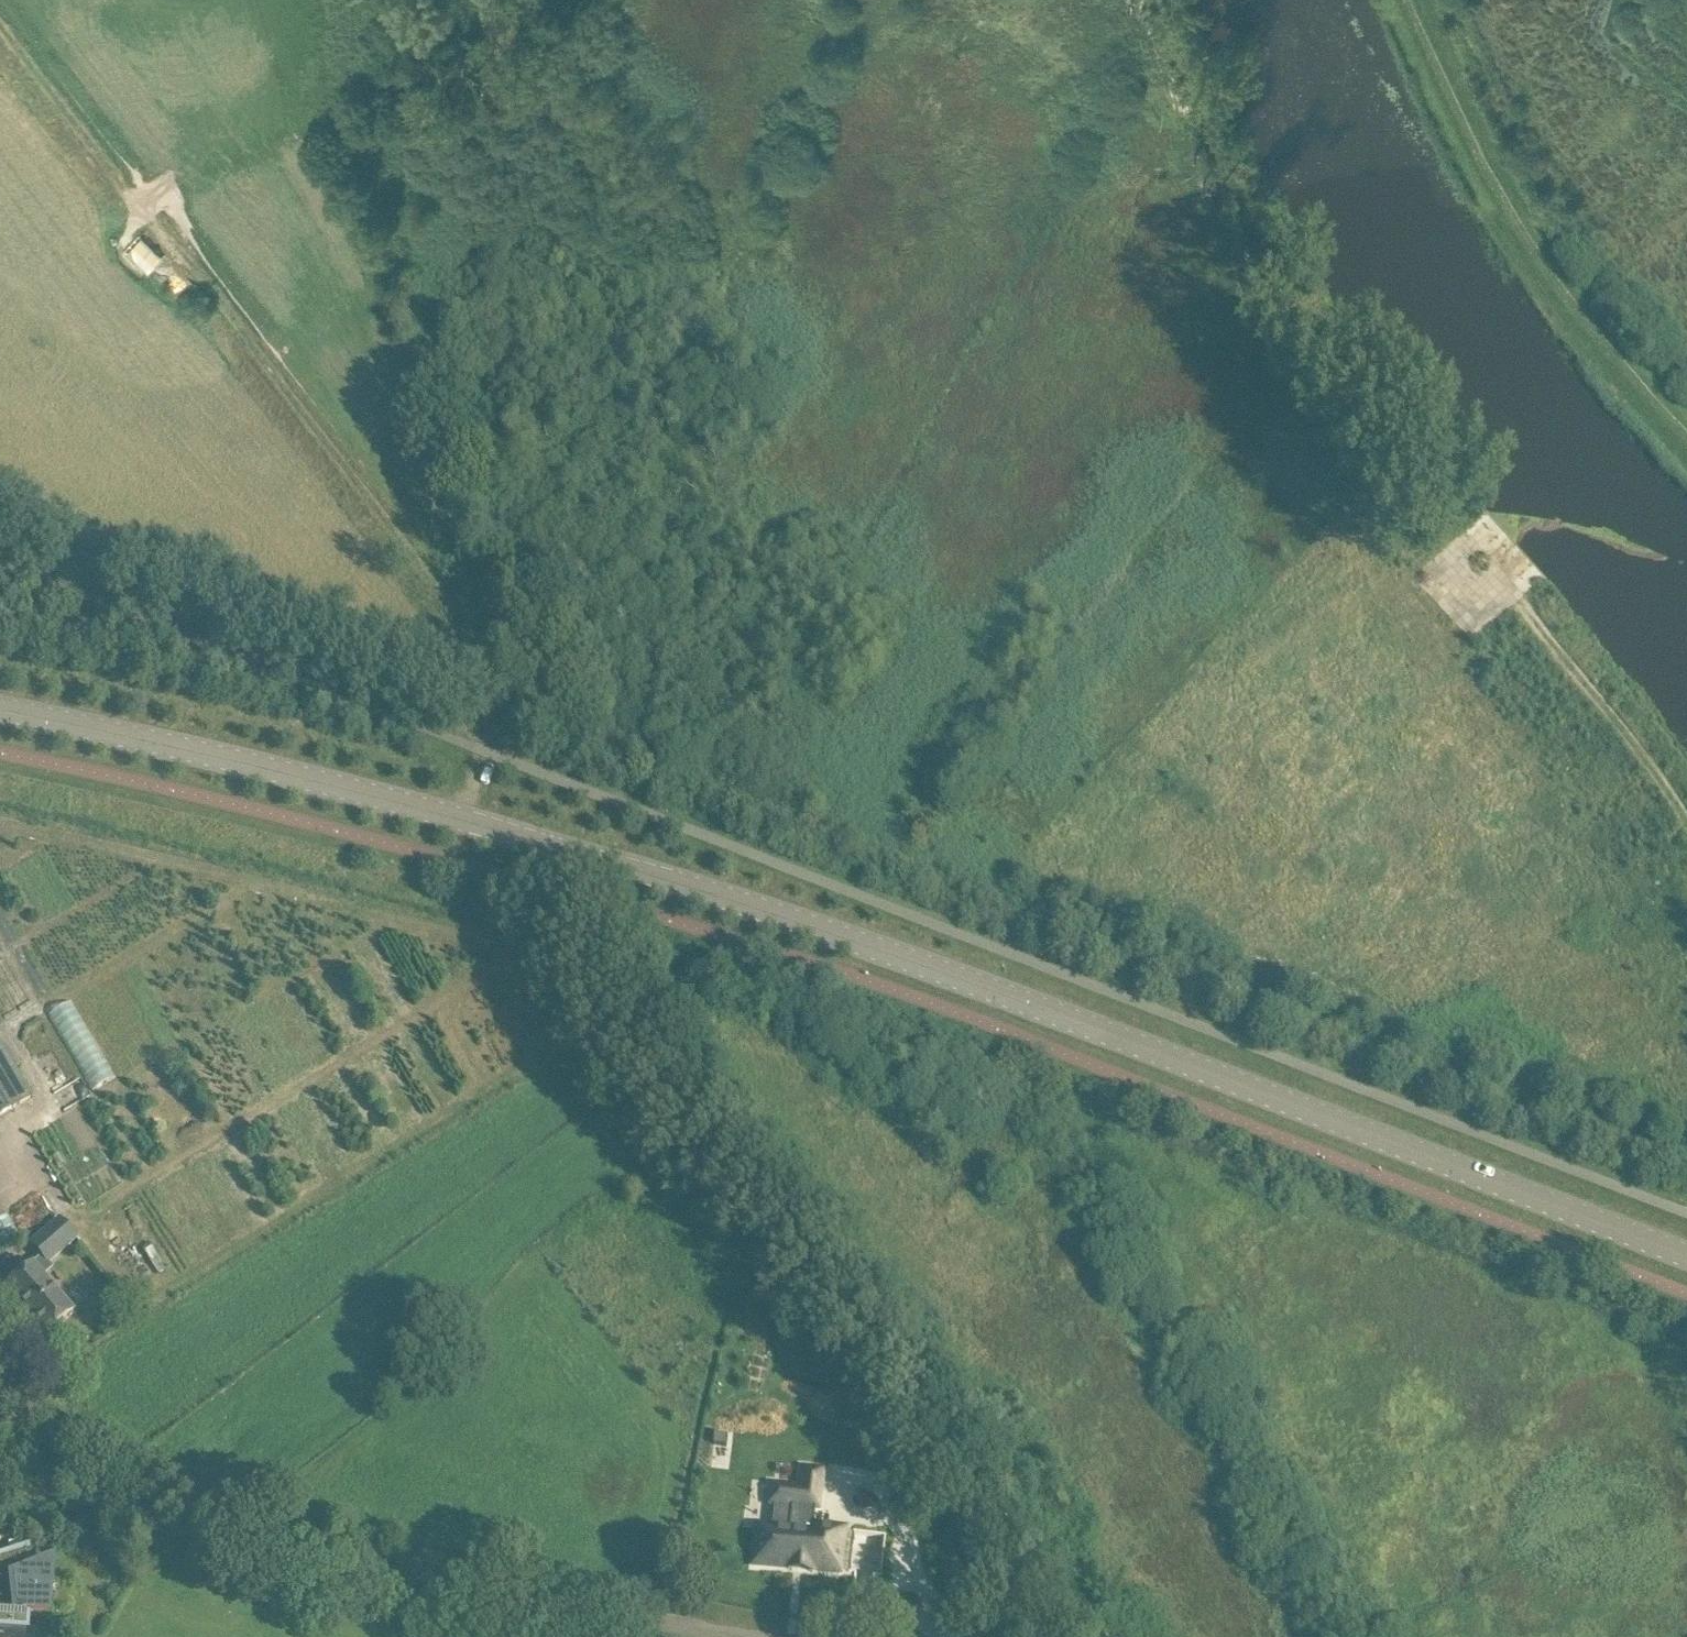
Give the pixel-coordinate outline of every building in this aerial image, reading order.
[(139,234),(123,249),(144,272),(160,257),(139,234)] [(160,259),(148,273),(174,296),(186,282),(160,259)] [(50,1009),(87,1088),(111,1076),(74,998),(50,1009)] [(30,1098),(0,1046),(0,1115),(30,1098)] [(59,1219),(32,1243),(43,1256),(49,1263),(77,1239),(59,1219)] [(32,1263),(8,1284),(28,1307),(24,1311),(44,1334),(49,1330),(55,1332),(63,1325),(62,1319),(73,1309),(32,1263)] [(715,1432),(714,1440),(727,1442),(727,1433),(715,1432)] [(759,1527),(757,1551),(760,1551),(759,1561),(782,1564),(794,1566),(794,1563),(803,1564),(803,1569),(811,1570),(841,1573),(845,1530),(816,1527),(817,1516),(816,1515),(816,1509),(821,1510),(825,1469),(804,1467),(802,1486),(772,1484),(770,1504),(792,1507),(790,1530),(759,1527)] [(26,1615),(46,1617),(49,1560),(30,1567),(23,1546),(0,1554),(0,1580),(10,1577),(14,1614),(0,1613),(0,1636),(24,1636),(26,1615)]
